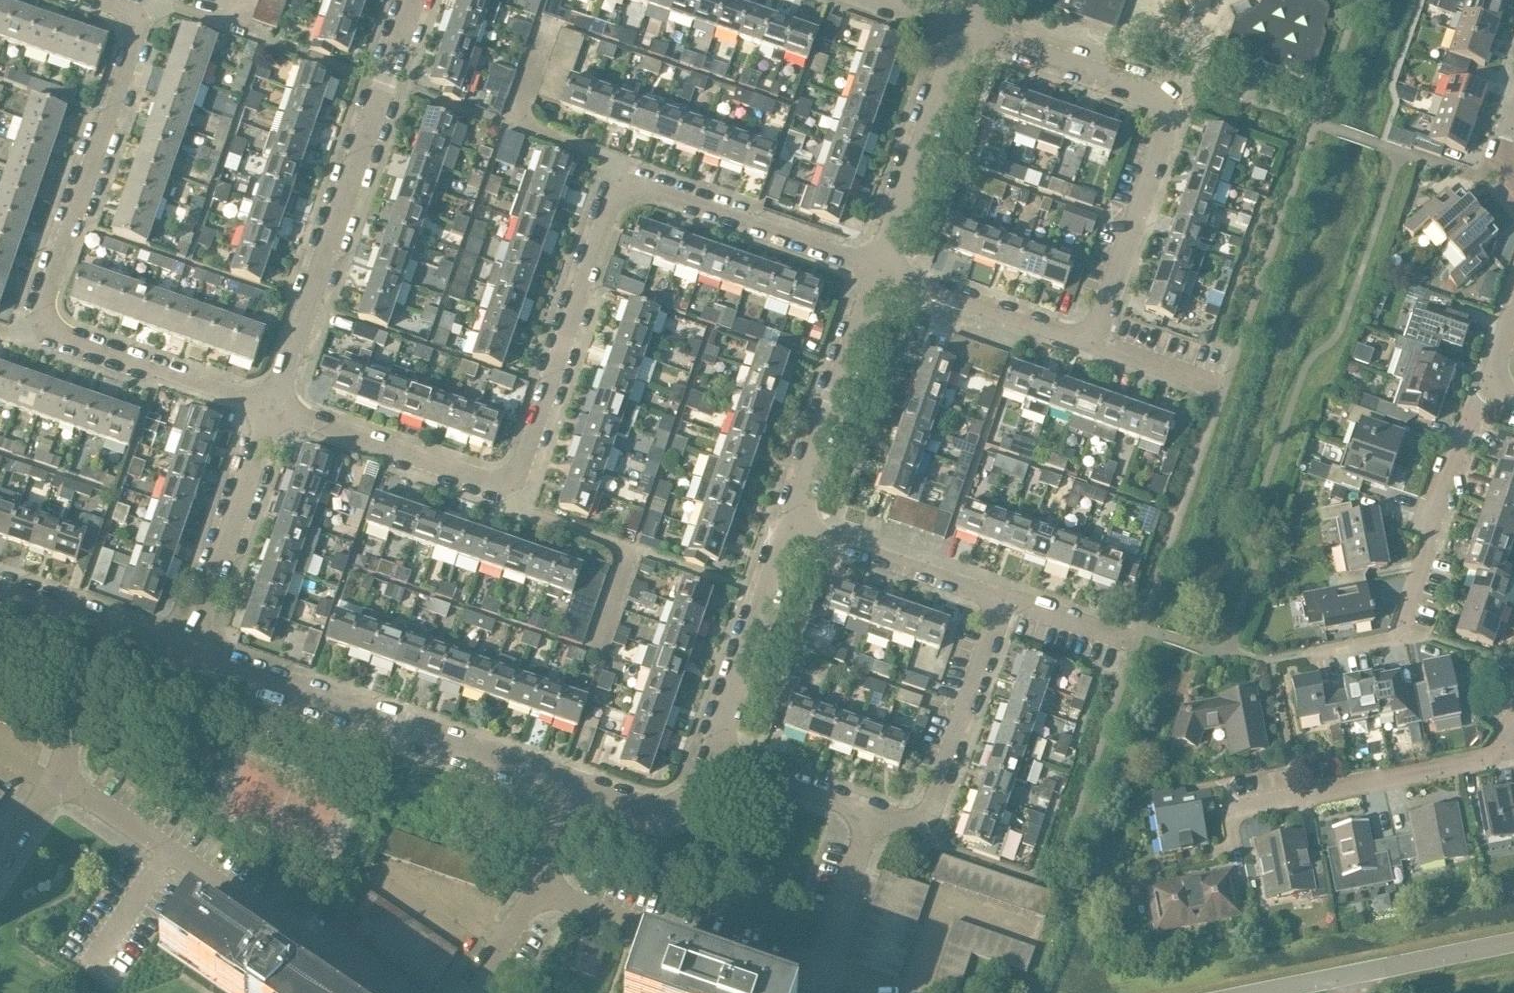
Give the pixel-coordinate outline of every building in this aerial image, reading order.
[(285,7),(264,0),(260,0),(257,10),(281,19),(285,7)] [(300,12),(303,4),(294,0),(291,9),(300,12)] [(364,9),(338,0),(334,0),(327,21),(356,31),(364,9)] [(367,0),(338,0),(364,9),(367,0)] [(491,2),(485,0),(459,0),(454,15),(484,25),(493,28),(500,5),(491,2)] [(522,12),(536,17),(541,3),(542,0),(526,0),(522,12)] [(561,0),(545,0),(540,16),(554,21),(561,0)] [(675,0),(650,0),(647,8),(670,15),(675,0)] [(701,0),(675,0),(670,15),(693,23),(701,0)] [(726,2),(721,0),(701,0),(693,23),(716,31),(726,2)] [(1035,1),(1115,29),(1126,0),(1036,0),(1035,1)] [(1323,30),(1329,11),(1326,6),(1310,0),(1262,0),(1259,8),(1235,20),(1233,25),(1226,47),(1244,54),(1250,66),(1268,57),(1282,61),(1285,68),(1288,74),(1311,81),(1325,40),(1324,40),(1326,36),(1323,30)] [(1450,1),(1446,0),(1440,0),(1437,10),(1446,13),(1450,1)] [(1505,5),(1492,0),(1467,0),(1466,3),(1458,4),(1456,10),(1463,12),(1498,25),(1505,5)] [(1454,16),(1456,10),(1458,4),(1450,1),(1446,13),(1454,16)] [(738,39),(748,10),(726,2),(716,31),(738,39)] [(16,9),(0,3),(0,40),(5,42),(16,9)] [(27,50),(39,16),(16,9),(5,42),(27,50)] [(297,21),(300,12),(291,9),(288,18),(297,21)] [(277,30),(281,19),(257,10),(253,22),(277,30)] [(761,47),(771,17),(748,10),(738,39),(761,47)] [(574,27),(578,15),(570,12),(565,25),(574,27)] [(1491,45),(1498,25),(1463,12),(1456,33),(1491,45)] [(476,47),(484,25),(454,15),(447,37),(476,47)] [(50,58),(62,24),(39,16),(27,50),(50,58)] [(783,54),(793,25),(771,17),(761,47),(775,52),(773,59),(781,62),(783,54)] [(834,44),(842,21),(829,17),(821,40),(834,44)] [(528,40),(532,28),(509,20),(504,32),(514,35),(528,40)] [(348,54),(356,31),(327,21),(319,44),(315,43),(311,54),(329,60),(333,49),(348,54)] [(73,66),(85,32),(62,24),(50,58),(73,66)] [(807,62),(817,33),(793,25),(783,54),(807,62)] [(611,40),(615,28),(607,26),(603,37),(611,40)] [(210,62),(218,39),(184,27),(176,50),(210,62)] [(619,43),(623,31),(615,28),(611,40),(619,43)] [(582,50),(586,38),(561,29),(557,41),(582,50)] [(96,74),(108,40),(85,32),(73,66),(96,74)] [(894,65),(902,42),(873,32),(865,55),(894,65)] [(1483,67),(1491,45),(1456,33),(1449,53),(1446,52),(1442,64),(1467,72),(1470,62),(1483,67)] [(525,48),(528,40),(514,35),(511,43),(525,48)] [(468,70),(476,47),(447,37),(439,60),(468,70)] [(578,61),(582,50),(557,41),(553,52),(578,61)] [(656,56),(660,43),(653,41),(648,53),(656,56)] [(605,58),(609,46),(601,43),(597,55),(605,58)] [(665,59),(669,46),(660,43),(656,56),(665,59)] [(614,61),(618,49),(609,46),(605,58),(614,61)] [(248,76),(257,52),(248,49),(240,73),(248,76)] [(202,85),(210,62),(176,50),(168,73),(202,85)] [(575,72),(578,61),(553,52),(549,63),(575,72)] [(825,67),(828,59),(816,55),(813,63),(825,67)] [(886,88),(894,65),(865,55),(857,78),(886,88)] [(702,72),(706,59),(698,56),(694,69),(702,72)] [(650,74),(654,62),(646,59),(642,71),(650,74)] [(710,74),(714,62),(706,59),(702,72),(710,74)] [(460,92),(468,70),(439,60),(431,82),(460,92)] [(659,77),(663,65),(654,62),(650,74),(659,77)] [(302,69),(294,92),(323,102),(331,79),(316,73),(318,67),(306,63),(304,69),(302,69)] [(572,79),(575,72),(549,63),(545,74),(571,83),(572,79)] [(823,76),(825,67),(813,63),(810,71),(823,76)] [(1486,90),(1463,82),(1467,72),(1442,64),(1438,75),(1449,80),(1443,99),(1478,112),(1486,90)] [(16,84),(20,72),(7,68),(4,80),(16,84)] [(265,82),(268,74),(258,71),(256,79),(265,82)] [(39,92),(43,80),(20,72),(16,84),(39,92)] [(512,85),(515,77),(501,72),(498,80),(512,85)] [(747,87),(751,75),(743,72),(739,84),(747,87)] [(194,108),(202,85),(168,73),(160,96),(194,108)] [(240,98),(248,76),(240,73),(232,95),(240,98)] [(567,94),(571,83),(545,74),(541,85),(567,94)] [(696,89),(700,77),(692,75),(688,87),(696,89)] [(755,90),(760,77),(751,75),(747,87),(755,90)] [(704,93),(709,80),(700,77),(696,89),(704,93)] [(878,111),(886,88),(857,78),(849,101),(878,111)] [(585,116),(595,86),(572,79),(571,83),(567,94),(563,106),(562,108),(585,116)] [(61,100),(65,88),(43,80),(39,92),(61,100)] [(509,94),(512,85),(498,80),(495,89),(509,94)] [(778,98),(783,85),(774,83),(770,95),(778,98)] [(563,106),(567,94),(541,85),(537,98),(563,106)] [(741,105),(745,93),(722,85),(718,98),(741,105)] [(607,124),(618,94),(595,86),(585,116),(607,124)] [(74,104),(77,93),(65,88),(61,100),(74,104)] [(1019,125),(1028,97),(1004,89),(1000,101),(989,97),(981,118),(994,123),(996,117),(1019,125)] [(1403,90),(1399,101),(1411,106),(1415,94),(1403,90)] [(315,125),(323,102),(294,92),(286,115),(315,125)] [(257,105),(260,96),(251,93),(248,102),(257,105)] [(764,113),(768,101),(745,93),(741,105),(764,113)] [(630,131),(640,102),(618,94),(607,124),(630,131)] [(186,131),(194,108),(160,96),(152,119),(186,131)] [(1042,133),(1051,105),(1028,97),(1019,125),(1042,133)] [(59,134),(67,110),(33,98),(25,122),(59,134)] [(1471,132),(1478,112),(1443,99),(1436,120),(1471,132)] [(810,113),(813,105),(800,100),(798,108),(810,113)] [(772,116),(776,104),(768,101),(764,113),(772,116)] [(871,133),(878,111),(849,101),(842,123),(871,133)] [(254,113),(257,105),(248,102),(245,110),(254,113)] [(653,139),(663,110),(640,102),(630,131),(653,139)] [(1061,151),(1064,140),(1074,113),(1051,105),(1042,133),(1038,143),(1061,151)] [(233,121),(237,109),(228,106),(224,118),(233,121)] [(807,121),(810,113),(798,108),(795,116),(807,121)] [(676,147),(686,118),(663,110),(653,139),(676,147)] [(450,146),(458,123),(429,113),(421,136),(450,146)] [(1087,148),(1097,121),(1074,113),(1064,140),(1087,148)] [(307,148),(315,125),(286,115),(278,138),(307,148)] [(228,133),(233,121),(224,118),(220,130),(228,133)] [(698,155),(708,125),(686,118),(676,147),(698,155)] [(178,153),(186,131),(152,119),(144,141),(178,153)] [(1464,153),(1471,132),(1436,120),(1429,140),(1415,135),(1411,147),(1440,157),(1444,146),(1464,153)] [(1110,156),(1119,129),(1097,121),(1087,148),(1110,156)] [(51,156),(59,134),(25,122),(17,144),(51,156)] [(863,156),(871,133),(842,123),(834,146),(863,156)] [(721,163),(731,133),(708,125),(698,155),(721,163)] [(1227,161),(1235,138),(1208,128),(1200,152),(1227,161)] [(516,169),(526,138),(507,132),(497,162),(516,169)] [(744,171),(754,141),(731,133),(721,163),(744,171)] [(443,169),(450,146),(421,136),(414,159),(443,169)] [(242,151),(245,142),(235,138),(232,147),(242,151)] [(299,171),(307,148),(278,138),(271,161),(299,171)] [(170,176),(178,153),(144,141),(137,164),(170,176)] [(767,179),(777,149),(754,141),(744,171),(767,179)] [(43,179),(51,156),(17,144),(9,167),(43,179)] [(795,158),(797,150),(785,145),(782,153),(795,158)] [(855,178),(863,156),(834,146),(826,168),(855,178)] [(239,159),(242,151),(232,147),(229,156),(239,159)] [(1271,160),(1275,151),(1263,147),(1260,156),(1271,160)] [(491,160),(493,152),(481,148),(479,156),(491,160)] [(217,166),(221,154),(212,151),(208,163),(217,166)] [(1220,184),(1227,161),(1200,152),(1192,174),(1220,184)] [(565,186),(573,163),(544,153),(536,176),(565,186)] [(792,166),(795,158),(782,153),(779,162),(792,166)] [(1001,176),(1005,164),(1006,161),(982,153),(977,168),(1001,176)] [(435,192),(443,169),(414,159),(406,182),(435,192)] [(292,193),(299,171),(271,161),(263,183),(292,193)] [(213,179),(217,166),(208,163),(204,176),(213,179)] [(162,198),(170,176),(137,164),(129,186),(162,198)] [(35,202),(43,179),(9,167),(2,190),(35,202)] [(847,201),(855,178),(826,168),(818,191),(847,201)] [(1019,168),(1015,181),(1024,184),(1028,172),(1019,168)] [(483,183),(485,175),(473,170),(470,179),(483,183)] [(1263,183),(1266,175),(1254,171),(1251,179),(1263,183)] [(1212,207),(1220,184),(1192,174),(1184,197),(1212,207)] [(993,199),(998,183),(975,175),(969,191),(993,199)] [(557,208),(565,186),(536,176),(528,198),(557,208)] [(1042,176),(1037,189),(1046,192),(1051,179),(1042,176)] [(500,189),(503,181),(492,177),(489,185),(500,189)] [(779,204),(787,181),(774,177),(766,200),(779,204)] [(251,179),(243,202),(244,202),(255,206),(284,216),(292,193),(263,183),(251,179)] [(480,191),(483,183),(470,179),(468,187),(480,191)] [(1069,200),(1073,187),(1051,179),(1046,192),(1069,200)] [(427,215),(435,192),(406,182),(398,205),(427,215)] [(1001,202),(1007,186),(998,183),(993,199),(1001,202)] [(226,196),(229,188),(219,184),(216,192),(226,196)] [(787,184),(783,196),(794,199),(798,187),(787,184)] [(498,197),(500,189),(489,185),(486,193),(498,197)] [(155,221),(162,198),(129,186),(121,209),(155,221)] [(1092,207),(1096,195),(1073,187),(1069,200),(1092,207)] [(35,202),(2,190),(0,194),(0,215),(27,225),(35,202)] [(839,225),(847,201),(818,191),(810,215),(839,225)] [(1026,206),(1030,195),(1021,191),(1017,203),(1026,206)] [(223,205),(226,196),(216,192),(213,201),(223,205)] [(1255,205),(1258,197),(1247,193),(1244,201),(1255,205)] [(1448,244),(1479,216),(1460,195),(1442,211),(1434,202),(1403,228),(1404,229),(1405,228),(1413,238),(1430,224),(1448,244)] [(201,212),(205,199),(197,196),(192,208),(201,212)] [(1204,229),(1212,207),(1184,197),(1176,220),(1204,229)] [(549,231),(557,208),(528,198),(520,221),(549,231)] [(1048,214),(1052,202),(1044,199),(1039,211),(1048,214)] [(419,237),(427,215),(398,205),(390,227),(419,237)] [(276,239),(284,216),(255,206),(247,229),(276,239)] [(1066,207),(1062,219),(1085,227),(1083,232),(1091,235),(1097,218),(1089,215),(1066,207)] [(197,224),(201,212),(192,208),(188,221),(197,224)] [(146,244),(155,221),(121,209),(113,233),(146,244)] [(972,258),(982,231),(960,223),(962,217),(949,213),(942,235),(953,239),(949,250),(972,258)] [(27,225),(0,215),(0,240),(19,247),(27,225)] [(467,228),(470,220),(458,216),(455,224),(467,228)] [(1247,229),(1250,220),(1238,216),(1235,225),(1247,229)] [(1479,253),(1498,237),(1479,216),(1448,244),(1465,264),(1449,278),(1457,288),(1456,289),(1457,290),(1488,263),(1479,253)] [(1216,234),(1204,229),(1176,220),(1169,242),(1196,252),(1201,237),(1213,241),(1216,234)] [(541,254),(549,231),(520,221),(512,244),(541,254)] [(485,235),(488,226),(476,222),(473,230),(485,235)] [(464,236),(467,228),(455,224),(452,232),(464,236)] [(654,261),(664,232),(640,224),(636,235),(625,231),(620,247),(631,251),(631,253),(654,261)] [(411,260),(419,237),(390,227),(382,250),(411,260)] [(210,241),(213,233),(203,229),(200,237),(210,241)] [(268,261),(276,239),(247,229),(239,251),(268,261)] [(482,243),(485,235),(473,230),(470,239),(482,243)] [(185,258),(193,234),(184,231),(176,255),(185,258)] [(995,266),(1005,239),(982,231),(972,258),(995,266)] [(677,268),(687,239),(664,232),(654,261),(677,268)] [(207,250),(210,241),(200,237),(197,246),(207,250)] [(114,251),(117,243),(105,239),(102,247),(114,251)] [(699,276),(709,247),(687,239),(677,268),(699,276)] [(1017,274),(1027,246),(1005,239),(995,266),(1017,274)] [(1239,251),(1242,243),(1230,239),(1227,247),(1239,251)] [(19,247),(0,240),(0,266),(11,270),(19,247)] [(1188,275),(1196,252),(1169,242),(1161,265),(1188,275)] [(126,256),(129,247),(117,243),(114,251),(126,256)] [(534,277),(541,254),(512,244),(505,267),(534,277)] [(1040,282),(1050,254),(1027,246),(1017,274),(1040,282)] [(722,284),(732,255),(709,247),(699,276),(722,284)] [(403,283),(411,260),(382,250),(374,273),(403,283)] [(260,284),(268,261),(239,251),(231,274),(260,284)] [(1050,254),(1040,282),(1064,290),(1068,277),(1079,281),(1086,260),(1075,256),(1073,262),(1050,254)] [(160,268),(163,259),(151,255),(148,263),(160,268)] [(745,292),(755,263),(732,255),(722,284),(745,292)] [(183,275),(186,267),(163,259),(160,268),(183,275)] [(451,273),(454,265),(442,261),(439,269),(451,273)] [(1223,261),(1220,269),(1232,273),(1234,265),(1223,261)] [(768,300),(777,271),(755,263),(745,292),(768,300)] [(1180,297),(1188,275),(1161,265),(1153,288),(1180,297)] [(11,270),(0,266),(0,291),(4,292),(11,270)] [(470,280),(473,272),(460,267),(457,275),(470,280)] [(526,299),(534,277),(505,267),(497,289),(526,299)] [(94,310),(106,276),(83,268),(71,302),(94,310)] [(448,282),(451,273),(439,269),(436,278),(448,282)] [(205,283),(208,275),(196,270),(193,279),(205,283)] [(790,307),(800,278),(777,271),(768,300),(790,307)] [(409,284),(403,283),(374,273),(366,295),(395,305),(401,307),(409,284)] [(217,287),(220,279),(208,275),(205,283),(217,287)] [(467,288),(470,280),(457,275),(454,284),(467,288)] [(117,317),(129,284),(106,276),(94,310),(117,317)] [(814,315),(824,287),(800,278),(790,307),(814,315)] [(640,300),(644,288),(621,280),(617,292),(640,300)] [(140,325),(152,292),(129,284),(117,317),(140,325)] [(1224,296),(1227,288),(1215,284),(1212,292),(1224,296)] [(250,299),(254,290),(241,286),(238,295),(250,299)] [(1173,320),(1180,297),(1153,288),(1145,311),(1173,320)] [(518,322),(526,299),(497,289),(489,312),(518,322)] [(263,303),(266,295),(254,290),(250,299),(263,303)] [(163,333),(174,300),(152,292),(140,325),(163,333)] [(663,308),(667,296),(660,293),(655,305),(663,308)] [(1417,302),(1404,340),(1438,352),(1442,341),(1461,347),(1470,321),(1449,313),(1453,302),(1427,293),(1423,304),(1417,302)] [(387,329),(395,305),(366,295),(358,319),(387,329)] [(672,311),(676,299),(667,296),(663,308),(672,311)] [(185,341),(197,308),(174,300),(163,333),(185,341)] [(652,336),(660,313),(631,303),(623,326),(652,336)] [(435,319),(438,311),(426,306),(423,315),(435,319)] [(713,311),(709,323),(717,326),(720,327),(726,310),(715,306),(713,311)] [(1216,319),(1219,311),(1207,307),(1204,315),(1216,319)] [(208,349),(220,316),(197,308),(185,341),(208,349)] [(709,323),(713,311),(705,309),(701,320),(709,323)] [(736,320),(736,319),(738,313),(727,309),(726,310),(720,327),(732,331),(736,320)] [(510,345),(518,322),(489,312),(481,335),(510,345)] [(453,326),(456,317),(444,313),(441,321),(453,326)] [(432,327),(435,319),(423,315),(420,323),(432,327)] [(231,357),(242,323),(220,316),(208,349),(231,357)] [(736,320),(732,331),(746,336),(753,338),(757,326),(749,323),(749,324),(736,320)] [(451,334),(453,326),(441,321),(438,330),(451,334)] [(254,365),(265,331),(242,323),(231,357),(254,365)] [(375,345),(380,332),(357,324),(352,337),(375,345)] [(644,359),(652,336),(623,326),(615,349),(644,359)] [(777,347),(781,335),(766,330),(762,342),(777,347)] [(814,330),(810,341),(820,344),(823,333),(814,330)] [(383,347),(388,335),(380,332),(375,345),(383,347)] [(1198,336),(1196,342),(1206,346),(1210,336),(1204,334),(1198,336)] [(502,368),(510,345),(481,335),(473,358),(502,368)] [(800,355),(805,343),(781,335),(777,347),(800,355)] [(956,364),(965,340),(953,335),(945,360),(956,364)] [(1453,369),(1434,363),(1438,352),(1404,340),(1398,338),(1394,351),(1401,353),(1398,363),(1400,367),(1411,371),(1407,383),(1444,396),(1453,369)] [(699,352),(702,344),(690,340),(687,348),(699,352)] [(967,367),(975,343),(965,340),(956,364),(967,367)] [(782,381),(790,357),(749,343),(746,354),(757,358),(753,371),(782,381)] [(978,371),(986,347),(975,343),(967,367),(970,369),(978,371)] [(420,360),(425,348),(416,345),(412,357),(420,360)] [(717,358),(720,350),(708,346),(705,354),(717,358)] [(989,375),(997,351),(986,347),(978,371),(989,375)] [(1359,347),(1355,362),(1368,366),(1373,352),(1359,347)] [(428,363),(432,350),(425,348),(420,360),(428,363)] [(696,361),(699,352),(687,348),(684,356),(696,361)] [(636,381),(644,359),(615,349),(607,371),(636,381)] [(356,400),(366,371),(372,355),(362,351),(359,359),(346,354),(333,392),(356,400)] [(1000,379),(1008,354),(997,351),(989,375),(1000,379)] [(714,367),(717,358),(705,354),(702,362),(714,367)] [(966,380),(970,369),(967,367),(956,364),(945,360),(926,354),(918,377),(946,387),(950,374),(966,380)] [(466,376),(470,364),(462,361),(458,373),(466,376)] [(474,379),(478,366),(470,364),(466,376),(474,379)] [(1026,401),(1036,372),(1014,364),(1004,393),(1026,401)] [(26,375),(4,368),(0,379),(0,404),(15,409),(26,375)] [(378,408),(388,379),(366,371),(356,400),(378,408)] [(628,405),(636,381),(607,371),(599,394),(628,405)] [(774,404),(782,381),(753,371),(745,394),(774,404)] [(512,392),(516,379),(493,372),(489,384),(512,392)] [(1026,401),(1022,412),(1045,420),(1049,409),(1059,380),(1036,372),(1026,401)] [(37,417),(49,383),(26,375),(15,409),(37,417)] [(938,409),(946,387),(918,377),(910,400),(938,409)] [(401,416),(411,387),(388,379),(378,408),(401,416)] [(1072,416),(1082,388),(1059,380),(1049,409),(1072,416)] [(60,424),(71,391),(49,383),(37,417),(60,424)] [(1435,423),(1444,396),(1407,383),(1402,396),(1398,394),(1393,408),(1380,403),(1376,415),(1385,418),(1406,426),(1410,414),(1435,423)] [(683,398),(686,390),(674,385),(671,393),(683,398)] [(424,424),(434,395),(411,387),(401,416),(424,424)] [(1091,436),(1104,396),(1082,388),(1072,416),(1068,428),(1091,436)] [(992,402),(995,392),(984,389),(981,399),(992,402)] [(83,432),(94,399),(71,391),(60,424),(83,432)] [(701,404),(704,396),(692,391),(689,400),(701,404)] [(680,406),(683,398),(671,393),(668,401),(680,406)] [(629,430),(637,407),(628,405),(599,394),(591,417),(629,430)] [(766,426),(774,404),(745,394),(737,416),(766,426)] [(447,432),(457,403),(434,395),(424,424),(447,432)] [(1114,443),(1117,432),(1127,404),(1104,396),(1091,436),(1114,443)] [(106,440),(117,407),(94,399),(83,432),(106,440)] [(989,411),(992,402),(981,399),(978,408),(989,411)] [(698,412),(701,404),(689,400),(686,408),(698,412)] [(930,432),(938,409),(910,400),(902,422),(930,432)] [(493,447),(503,418),(505,410),(482,402),(479,410),(480,410),(470,440),(493,447)] [(480,410),(479,410),(457,403),(447,432),(470,440),(480,410)] [(1140,440),(1150,411),(1127,404),(1117,432),(1140,440)] [(129,448),(141,415),(117,407),(106,440),(129,448)] [(1402,437),(1381,430),(1385,418),(1376,415),(1352,407),(1347,423),(1358,427),(1350,449),(1393,463),(1402,437)] [(1164,448),(1173,419),(1171,419),(1172,416),(1171,414),(1162,411),(1160,412),(1159,414),(1150,411),(1140,440),(1164,448)] [(213,446),(221,422),(192,412),(184,435),(213,446)] [(159,426),(162,418),(149,414),(146,422),(159,426)] [(758,449),(766,426),(737,416),(729,439),(758,449)] [(626,437),(629,430),(591,417),(583,439),(613,449),(618,434),(626,437)] [(156,435),(159,426),(146,422),(143,430),(156,435)] [(922,454),(930,432),(902,422),(895,445),(922,454)] [(668,443),(670,435),(658,431),(656,439),(668,443)] [(976,447),(980,438),(968,434),(965,444),(976,447)] [(205,468),(213,446),(184,435),(176,458),(205,468)] [(686,449),(689,441),(676,437),(674,445),(686,449)] [(1008,452),(1012,441),(1003,438),(1000,449),(1008,452)] [(605,472),(613,449),(583,439),(575,462),(605,472)] [(665,451),(668,443),(656,439),(653,447),(665,451)] [(750,471),(758,449),(729,439),(721,461),(750,471)] [(12,454),(15,444),(4,440),(1,450),(12,454)] [(1019,456),(1022,445),(1012,441),(1008,452),(1019,456)] [(973,457),(976,447),(965,444),(962,453),(973,457)] [(683,457),(686,449),(674,445),(671,453),(683,457)] [(915,477),(922,454),(895,445),(887,468),(915,477)] [(1506,445),(1499,465),(1513,471),(1513,447),(1506,445)] [(1384,490),(1393,463),(1350,449),(1343,470),(1331,466),(1326,482),(1359,494),(1363,483),(1384,490)] [(335,488),(343,464),(305,450),(296,474),(335,488)] [(46,465),(49,456),(38,452),(34,461),(46,465)] [(1054,468),(1058,457),(1049,454),(1045,465),(1054,468)] [(57,469),(60,460),(49,456),(46,465),(57,469)] [(1002,470),(1006,459),(997,456),(994,467),(1002,470)] [(742,494),(750,471),(721,461),(710,457),(702,480),(742,494)] [(1068,460),(1058,457),(1054,468),(1064,471),(1068,460)] [(198,491),(205,468),(176,458),(169,481),(198,491)] [(143,472),(146,463),(133,459),(130,467),(143,472)] [(1013,474),(1017,463),(1006,459),(1002,470),(1013,474)] [(597,495),(605,472),(575,462),(567,485),(597,495)] [(30,477),(33,469),(17,463),(14,472),(30,477)] [(1499,465),(1492,486),(1513,493),(1513,471),(1499,465)] [(961,493),(968,470),(957,466),(950,489),(961,493)] [(141,480),(143,472),(130,467),(128,475),(141,480)] [(92,481),(95,472),(84,468),(80,477),(92,481)] [(926,481),(915,477),(887,468),(879,491),(897,497),(908,501),(918,504),(926,481)] [(45,482),(48,474),(33,469),(30,477),(45,482)] [(1100,483),(1104,472),(1094,469),(1090,480),(1100,483)] [(103,485),(106,476),(95,472),(92,481),(103,485)] [(1048,486),(1052,475),(1042,472),(1039,482),(1048,486)] [(1109,487),(1113,475),(1104,472),(1100,483),(1109,487)] [(341,490),(335,488),(296,474),(289,497),(318,507),(322,494),(338,499),(341,490)] [(1058,489),(1062,479),(1052,475),(1048,486),(1058,489)] [(1155,475),(1147,499),(1158,503),(1166,479),(1155,475)] [(652,488),(655,480),(642,476),(640,484),(652,488)] [(75,493),(78,484),(62,479),(60,487),(75,493)] [(734,517),(742,494),(702,480),(694,503),(705,507),(734,517)] [(190,513),(198,491),(169,481),(161,503),(190,513)] [(670,495),(673,486),(661,482),(658,490),(670,495)] [(90,498),(93,490),(78,484),(75,493),(90,498)] [(649,496),(652,488),(640,484),(637,492),(649,496)] [(589,518),(597,495),(567,485),(559,508),(589,518)] [(1492,486),(1485,506),(1513,516),(1513,493),(1492,486)] [(1094,501),(1097,491),(1088,488),(1085,498),(1094,501)] [(958,502),(961,493),(950,489),(946,498),(958,502)] [(662,517),(670,495),(658,490),(650,513),(662,517)] [(1103,505),(1107,494),(1097,491),(1094,501),(1103,505)] [(390,533),(400,504),(377,496),(367,526),(390,533)] [(310,530),(318,507),(289,497),(281,520),(310,530)] [(900,525),(908,501),(897,497),(889,521),(900,525)] [(910,528),(918,504),(908,501),(900,525),(910,528)] [(19,510),(0,503),(0,537),(8,540),(19,510)] [(182,536),(190,513),(161,503),(153,526),(182,536)] [(978,539),(988,511),(966,503),(955,532),(978,539)] [(128,517),(131,509),(118,504),(115,513),(128,517)] [(412,541),(422,512),(400,504),(390,533),(412,541)] [(921,532),(930,508),(918,504),(910,528),(921,532)] [(1382,540),(1376,512),(1353,517),(1351,505),(1321,511),(1324,524),(1336,522),(1341,548),(1382,540)] [(1485,506),(1478,526),(1513,539),(1513,516),(1485,506)] [(636,534),(644,511),(632,507),(624,530),(636,534)] [(726,540),(734,517),(705,507),(697,529),(726,540)] [(1150,535),(1158,512),(1143,507),(1135,530),(1150,535)] [(932,536),(940,512),(930,508),(921,532),(932,536)] [(362,522),(365,513),(352,509),(349,518),(362,522)] [(31,548),(42,518),(19,510),(8,540),(31,548)] [(1002,547),(1011,518),(988,511),(978,539),(1002,547)] [(435,549),(445,520),(422,512),(412,541),(435,549)] [(944,540),(952,516),(940,512),(932,536),(944,540)] [(125,525),(128,517),(115,513),(112,521),(125,525)] [(654,540),(662,517),(650,513),(642,536),(654,540)] [(92,557),(104,522),(86,516),(85,516),(84,516),(82,516),(81,517),(81,518),(77,530),(64,526),(53,556),(77,564),(81,553),(92,557)] [(53,556),(64,526),(42,518),(31,548),(53,556)] [(359,529),(362,522),(349,518),(347,525),(359,529)] [(1024,555),(1034,526),(1011,518),(1002,547),(1024,555)] [(313,556),(321,534),(310,530),(281,520),(273,542),(313,556)] [(458,557),(468,528),(445,520),(435,549),(458,557)] [(174,559),(182,536),(153,526),(145,549),(174,559)] [(1046,563),(1056,534),(1034,526),(1024,555),(1046,563)] [(1513,540),(1513,539),(1478,526),(1471,547),(1507,560),(1513,540)] [(481,565),(491,536),(468,528),(458,557),(481,565)] [(718,563),(726,540),(697,529),(690,551),(688,551),(684,561),(704,567),(707,559),(718,563)] [(1070,571),(1080,542),(1056,534),(1046,563),(1070,571)] [(504,573),(514,543),(491,536),(481,565),(504,573)] [(1387,568),(1382,540),(1341,548),(1346,575),(1334,577),(1336,589),(1365,584),(1363,572),(1387,568)] [(305,579),(313,556),(273,542),(265,565),(294,575),(305,579)] [(1092,579),(1102,550),(1080,542),(1070,571),(1092,579)] [(526,580),(536,551),(514,543),(504,573),(526,580)] [(1130,581),(1139,557),(1104,545),(1102,550),(1092,579),(1115,587),(1119,577),(1130,581)] [(1500,581),(1500,580),(1507,560),(1471,547),(1463,569),(1476,574),(1477,573),(1500,581)] [(166,582),(174,559),(145,549),(137,572),(166,582)] [(112,563),(115,554),(102,550),(99,559),(112,563)] [(549,588),(559,559),(536,551),(526,580),(549,588)] [(346,568),(349,559),(336,554),(333,563),(346,568)] [(574,593),(578,581),(581,569),(582,567),(573,564),(572,559),(564,556),(560,559),(559,559),(549,588),(546,596),(558,600),(562,598),(564,593),(572,596),(574,593)] [(376,574),(380,561),(372,558),(367,571),(376,574)] [(104,586),(109,572),(120,576),(123,567),(112,563),(99,559),(91,581),(104,586)] [(643,559),(639,571),(648,575),(653,563),(643,559)] [(343,575),(346,568),(333,563),(331,571),(343,575)] [(286,598),(294,575),(265,565),(257,588),(286,598)] [(398,581),(403,569),(394,566),(390,578),(398,581)] [(407,584),(411,572),(403,569),(398,581),(407,584)] [(602,589),(606,578),(581,569),(578,581),(602,589)] [(158,605),(166,582),(137,572),(129,595),(158,605)] [(1513,585),(1500,580),(1500,581),(1477,573),(1476,574),(1470,593),(1507,606),(1513,585)] [(369,592),(373,581),(365,578),(361,590),(369,592)] [(598,601),(602,589),(578,581),(574,593),(598,601)] [(444,597),(448,584),(440,582),(435,594),(444,597)] [(643,595),(646,586),(634,582),(631,590),(643,595)] [(704,616),(713,592),(683,582),(675,606),(704,616)] [(848,619),(858,591),(835,583),(828,601),(817,597),(807,626),(818,630),(821,622),(830,625),(834,614),(848,619)] [(452,600),(456,587),(448,584),(444,597),(452,600)] [(1365,584),(1336,589),(1302,596),(1308,627),(1322,624),(1324,633),(1373,624),(1371,615),(1374,614),(1373,609),(1370,609),(1365,584)] [(392,600),(396,588),(388,585),(383,597),(392,600)] [(278,620),(286,598),(257,588),(249,610),(278,620)] [(400,603),(404,591),(396,588),(392,600),(400,603)] [(641,603),(643,595),(631,590),(628,598),(641,603)] [(871,627),(881,598),(858,591),(848,619),(871,627)] [(594,612),(598,601),(574,593),(572,596),(570,604),(594,612)] [(1500,625),(1507,606),(1470,593),(1463,613),(1500,625)] [(484,600),(481,610),(490,613),(494,600),(485,597),(484,600)] [(893,635),(903,606),(881,598),(871,627),(868,635),(891,643),(893,635)] [(330,613),(333,604),(321,600),(318,609),(330,613)] [(497,616),(502,603),(494,600),(490,613),(497,616)] [(437,616),(441,604),(433,601),(429,613),(437,616)] [(349,650),(359,621),(363,610),(340,602),(326,642),(349,650)] [(446,619),(450,607),(441,604),(437,616),(446,619)] [(590,623),(594,612),(570,604),(566,615),(590,623)] [(697,638),(704,616),(675,606),(667,628),(697,638)] [(916,643),(926,614),(903,606),(893,635),(916,643)] [(328,620),(330,613),(318,609),(315,616),(328,620)] [(271,643),(278,620),(249,610),(242,633),(271,643)] [(372,658),(382,629),(368,624),(371,613),(363,610),(359,621),(349,650),(372,658)] [(534,628),(539,616),(531,613),(527,626),(534,628)] [(1493,647),(1500,625),(1463,613),(1456,635),(1493,647)] [(939,651),(949,622),(926,614),(916,643),(939,651)] [(586,634),(590,623),(566,615),(562,626),(586,634)] [(543,631),(548,619),(539,616),(534,628),(543,631)] [(483,632),(487,620),(479,617),(475,629),(483,632)] [(491,634),(495,622),(487,620),(483,632),(491,634)] [(417,673),(427,644),(413,639),(417,629),(408,626),(405,636),(394,665),(417,673)] [(582,646),(586,634),(562,626),(558,638),(582,646)] [(628,640),(631,632),(618,628),(615,636),(628,640)] [(689,661),(697,638),(667,628),(660,651),(689,661)] [(394,665),(405,636),(382,629),(372,658),(394,665)] [(307,639),(302,654),(314,658),(322,635),(310,631),(307,639)] [(528,647),(532,635),(524,632),(520,644),(528,647)] [(537,650),(541,638),(532,635),(528,647),(537,650)] [(625,648),(628,640),(615,636),(613,644),(625,648)] [(834,660),(838,649),(807,639),(804,650),(834,660)] [(440,681),(450,652),(427,644),(417,673),(440,681)] [(573,663),(577,651),(569,648),(563,667),(571,670),(573,663)] [(843,663),(847,652),(838,649),(834,660),(843,663)] [(582,665),(586,654),(577,651),(573,663),(582,665)] [(681,683),(689,661),(660,651),(652,674),(681,683)] [(463,689),(473,660),(450,652),(440,681),(463,689)] [(508,704),(518,675),(522,664),(500,656),(496,668),(486,697),(508,704)] [(1026,657),(1018,680),(1046,690),(1052,692),(1060,669),(1054,667),(1026,657)] [(486,697),(496,668),(473,660),(463,689),(486,697)] [(879,676),(883,665),(873,661),(870,672),(879,676)] [(1460,716),(1449,661),(1422,666),(1425,684),(1413,686),(1420,723),(1421,724),(1460,716)] [(889,679),(893,668),(883,665),(879,676),(889,679)] [(837,681),(841,670),(831,667),(828,678),(837,681)] [(925,691),(929,680),(906,672),(902,683),(925,691)] [(612,685),(615,677),(603,673),(600,681),(612,685)] [(673,706),(681,683),(652,674),(644,696),(673,706)] [(1420,723),(1413,686),(1402,688),(1399,674),(1372,680),(1371,675),(1370,675),(1379,719),(1395,716),(1397,728),(1420,723)] [(531,712),(542,683),(518,675),(508,704),(531,712)] [(1379,719),(1370,675),(1343,680),(1345,692),(1333,694),(1339,722),(1340,727),(1379,719)] [(1084,703),(1092,680),(1080,676),(1072,699),(1084,703)] [(1339,722),(1333,694),(1321,696),(1318,677),(1292,682),(1299,721),(1320,717),(1321,725),(1339,722)] [(817,708),(803,703),(807,693),(798,690),(801,682),(789,678),(779,706),(791,710),(784,728),(807,736),(817,708)] [(873,694),(877,683),(867,680),(863,690),(873,694)] [(1038,713),(1046,690),(1018,680),(1010,703),(1038,713)] [(609,693),(612,685),(600,681),(597,689),(609,693)] [(554,720),(564,691),(542,683),(531,712),(554,720)] [(883,697),(887,686),(877,683),(873,694),(883,697)] [(577,728),(587,699),(564,691),(554,720),(577,728)] [(919,709),(922,698),(899,691),(896,701),(919,709)] [(1265,750),(1253,692),(1221,698),(1222,702),(1183,710),(1173,739),(1195,747),(1201,731),(1226,726),(1232,756),(1265,750)] [(665,729),(673,706),(644,696),(636,719),(665,729)] [(9,700),(0,697),(0,724),(9,700)] [(1081,713),(1084,703),(1072,699),(1069,709),(1081,713)] [(1030,736),(1038,713),(1010,703),(1002,726),(1030,736)] [(830,744),(840,715),(817,708),(807,736),(830,744)] [(853,752),(863,723),(840,715),(830,744),(853,752)] [(919,715),(914,728),(924,731),(929,718),(919,715)] [(596,731),(599,722),(587,718),(584,727),(596,731)] [(658,752),(665,729),(636,719),(628,742),(658,752)] [(876,760),(886,731),(863,723),(853,752),(876,760)] [(886,731),(876,760),(899,768),(909,739),(911,732),(888,724),(886,731)] [(1030,761),(1038,738),(1030,736),(1002,726),(995,749),(1030,761)] [(588,754),(596,731),(584,727),(576,749),(588,754)] [(1068,748),(1071,739),(1060,735),(1057,745),(1068,748)] [(650,775),(658,752),(628,742),(620,765),(650,775)] [(1065,758),(1068,748),(1057,745),(1054,754),(1065,758)] [(1034,762),(1030,761),(995,749),(987,772),(1015,781),(1026,785),(1034,762)] [(1007,804),(1015,781),(987,772),(979,794),(1007,804)] [(1053,794),(1056,785),(1045,781),(1041,790),(1053,794)] [(1207,845),(1201,815),(1213,813),(1209,793),(1186,798),(1184,786),(1150,793),(1158,832),(1156,833),(1158,841),(1159,841),(1162,854),(1207,845)] [(1049,804),(1053,794),(1041,790),(1038,800),(1049,804)] [(1508,809),(1504,790),(1476,795),(1485,838),(1511,833),(1512,839),(1513,839),(1513,808),(1508,809)] [(999,826),(1007,804),(979,794),(971,817),(999,826)] [(1465,858),(1455,807),(1411,816),(1415,836),(1396,839),(1401,862),(1420,859),(1421,866),(1465,858)] [(1010,830),(999,826),(971,817),(963,841),(976,845),(973,853),(1000,862),(1010,830)] [(1338,847),(1327,849),(1334,886),(1391,875),(1389,865),(1401,862),(1396,839),(1381,842),(1381,847),(1371,849),(1366,824),(1334,830),(1338,847)] [(1037,839),(1040,830),(1029,826),(1026,836),(1037,839)] [(399,862),(407,837),(394,833),(380,855),(399,862)] [(1034,849),(1037,839),(1026,836),(1023,845),(1034,849)] [(410,866),(419,841),(407,837),(399,862),(410,866)] [(1329,896),(1322,861),(1306,864),(1300,837),(1258,845),(1269,899),(1309,891),(1311,900),(1329,896)] [(422,870),(430,845),(419,841),(410,866),(422,870)] [(433,873),(441,849),(430,845),(422,870),(433,873)] [(444,877),(453,853),(441,849),(433,873),(444,877)] [(455,881),(463,856),(453,853),(444,877),(455,881)] [(944,885),(953,860),(941,855),(932,881),(944,885)] [(466,885),(475,860),(463,856),(455,881),(466,885)] [(477,889),(485,864),(475,860),(466,885),(477,889)] [(956,889),(964,863),(953,860),(944,885),(956,889)] [(967,892),(976,867),(964,863),(956,889),(967,892)] [(489,892),(497,868),(485,864),(477,889),(489,892)] [(977,896),(986,871),(976,867),(967,892),(977,896)] [(500,897),(509,872),(497,868),(489,892),(500,897)] [(989,900),(997,875),(986,871),(977,896),(989,900)] [(902,892),(906,881),(882,873),(878,884),(902,892)] [(1237,915),(1230,874),(1150,889),(1157,922),(1167,929),(1190,924),(1197,915),(1206,921),(1237,915)] [(1000,904),(1009,879),(997,875),(989,900),(1000,904)] [(1012,908),(1020,882),(1009,879),(1000,904),(1012,908)] [(926,901),(930,889),(906,881),(902,892),(926,901)] [(1022,911),(1031,886),(1020,882),(1012,908),(1022,911)] [(898,903),(902,892),(878,884),(874,895),(898,903)] [(356,913),(370,892),(360,885),(346,906),(356,913)] [(1034,915),(1042,890),(1031,886),(1022,911),(1034,915)] [(1121,886),(1111,887),(1113,904),(1120,903),(1123,898),(1121,886)] [(1045,919),(1054,894),(1042,890),(1034,915),(1045,919)] [(365,919),(380,898),(370,892),(356,913),(365,919)] [(922,912),(926,901),(902,892),(898,903),(922,912)] [(894,914),(898,903),(874,895),(871,906),(894,914)] [(375,926),(389,905),(380,898),(365,919),(375,926)] [(323,987),(294,968),(296,966),(281,956),(280,958),(191,899),(159,948),(226,992),(331,992),(323,987)] [(918,923),(922,912),(898,903),(894,914),(918,923)] [(385,932),(399,911),(389,905),(375,926),(385,932)] [(341,934),(356,913),(346,906),(331,927),(341,934)] [(890,926),(894,914),(871,906),(867,918),(890,926)] [(394,939),(408,918),(399,911),(385,932),(394,939)] [(351,940),(365,919),(356,913),(341,934),(351,940)] [(914,934),(918,923),(894,914),(890,926),(914,934)] [(404,946),(419,924),(408,918),(394,939),(404,946)] [(887,937),(890,926),(867,918),(863,928),(887,937)] [(361,947),(375,926),(365,919),(351,940),(361,947)] [(959,949),(967,925),(956,921),(948,945),(959,949)] [(414,952),(428,931),(419,924),(404,946),(414,952)] [(971,953),(979,929),(967,925),(959,949),(971,953)] [(371,953),(385,932),(375,926),(361,947),(371,953)] [(910,945),(914,934),(890,926),(887,937),(910,945)] [(883,948),(887,937),(863,928),(859,940),(883,948)] [(982,957),(990,933),(979,929),(971,953),(972,953),(972,954),(982,957)] [(424,959),(438,938),(428,931),(414,952),(424,959)] [(380,960),(394,939),(385,932),(371,953),(380,960)] [(993,961),(1002,937),(990,933),(982,957),(993,961)] [(907,956),(910,945),(887,937),(883,948),(907,956)] [(1004,965),(1013,940),(1002,937),(993,961),(1004,965)] [(434,966),(448,944),(438,938),(424,959),(434,966)] [(390,966),(404,946),(394,939),(380,960),(390,966)] [(879,959),(883,948),(859,940),(855,951),(879,959)] [(1015,969),(1024,944),(1013,940),(1004,965),(1015,969)] [(595,978),(604,951),(581,943),(572,970),(595,978)] [(444,973),(458,951),(448,944),(434,966),(444,973)] [(1027,973),(1035,948),(1024,944),(1015,969),(1027,973)] [(968,964),(972,954),(972,953),(971,953),(959,949),(948,945),(944,956),(968,964)] [(400,973),(414,952),(404,946),(390,966),(400,973)] [(903,967),(907,956),(883,948),(879,959),(903,967)] [(875,971),(879,959),(855,951),(851,963),(875,971)] [(410,980),(424,959),(414,952),(400,973),(410,980)] [(643,953),(629,992),(757,992),(643,953)] [(964,976),(968,964),(944,956),(940,968),(964,976)] [(420,986),(434,966),(424,959),(410,980),(420,986)] [(899,979),(903,967),(879,959),(875,971),(899,979)] [(444,973),(434,966),(420,986),(430,992),(444,973)] [(960,987),(964,976),(940,968),(936,978),(960,987)] [(960,987),(936,978),(932,991),(939,992),(958,992),(960,987)]
